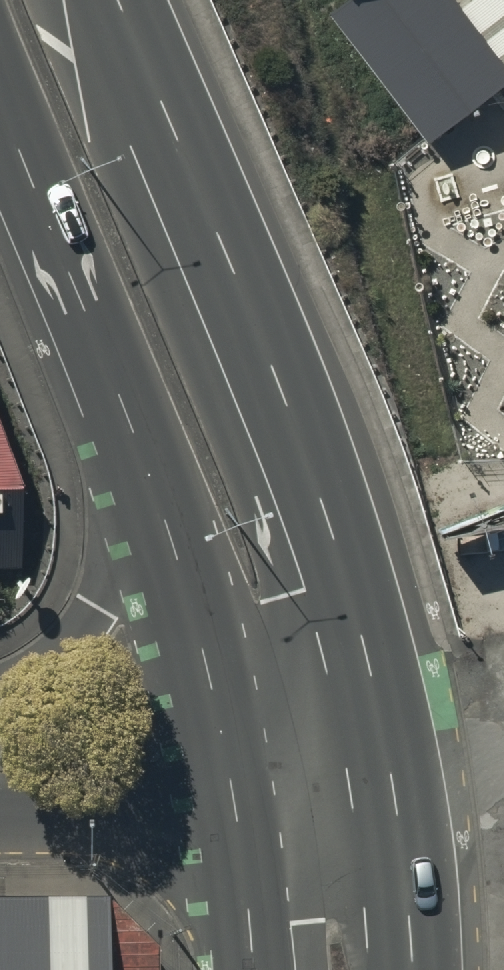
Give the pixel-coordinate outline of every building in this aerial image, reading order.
[(464,0),(339,0),(414,102),(495,42),(464,0)] [(28,588),(26,508),(0,436),(0,589),(28,588)] [(0,897),(0,969),(148,969),(147,944),(98,896),(0,897)]
